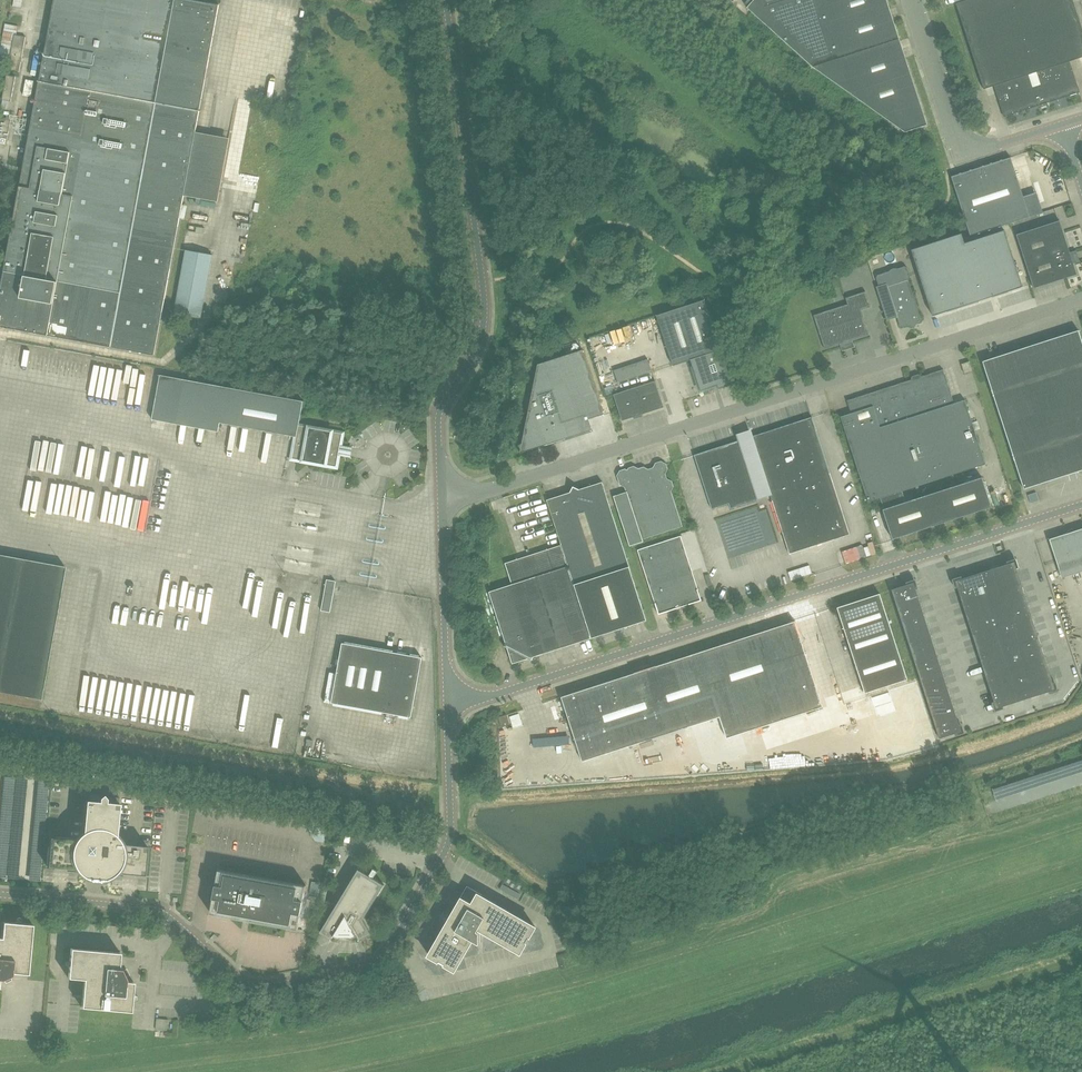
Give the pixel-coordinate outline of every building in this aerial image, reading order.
[(174,0),(56,0),(52,19),(69,22),(79,18),(81,25),(89,22),(90,25),(96,26),(102,23),(104,27),(116,29),(123,47),(122,50),(134,52),(135,45),(141,46),(143,34),(153,30),(155,35),(168,30),(174,0)] [(813,67),(905,132),(928,125),(900,39),(887,0),(754,0),(747,8),(752,12),(757,17),(813,67)] [(1040,105),(1040,107),(1048,105),(1047,102),(1079,92),(1069,61),(1081,57),(1081,29),(1073,0),(967,0),(956,4),(984,89),(994,86),(1004,116),(1040,105)] [(26,37),(17,35),(18,26),(5,24),(1,44),(12,45),(8,69),(19,72),(21,61),(26,37)] [(2,100),(11,101),(16,76),(7,75),(2,100)] [(11,119),(0,117),(0,143),(8,145),(9,139),(7,139),(11,119)] [(1011,158),(983,166),(981,167),(1000,226),(1010,223),(1030,217),(1011,158)] [(981,167),(974,169),(952,177),(967,225),(971,236),(1000,226),(981,167)] [(1034,288),(1065,278),(1077,274),(1060,220),(1016,234),(1034,288)] [(960,233),(911,249),(918,273),(933,318),(1022,290),(1021,286),(1003,230),(963,243),(960,233)] [(201,318),(213,255),(185,250),(174,313),(201,318)] [(879,286),(877,286),(876,287),(887,321),(897,317),(900,325),(903,326),(908,325),(914,328),(918,321),(919,321),(921,318),(908,280),(909,280),(910,277),(910,275),(908,267),(905,266),(898,268),(896,268),(890,270),(889,271),(878,275),(876,278),(879,286)] [(805,324),(794,329),(802,352),(880,324),(864,281),(798,303),(805,324)] [(657,315),(658,318),(673,365),(691,360),(701,391),(719,385),(720,388),(732,384),(705,300),(657,315)] [(982,361),(1024,489),(1081,470),(1081,340),(1079,330),(982,361)] [(618,333),(619,342),(631,341),(630,332),(618,333)] [(613,342),(596,348),(604,373),(612,370),(611,365),(614,364),(610,350),(615,348),(613,342)] [(532,449),(546,445),(592,430),(589,419),(604,414),(583,350),(538,364),(524,437),(523,438),(523,440),(523,441),(523,442),(523,443),(523,444),(524,445),(525,446),(526,447),(526,448),(528,448),(529,449),(530,449),(531,449),(532,449)] [(965,374),(972,371),(973,371),(970,361),(961,364),(965,374)] [(868,502),(881,498),(884,509),(883,509),(893,539),(992,507),(982,477),(915,499),(912,492),(904,495),(902,491),(986,464),(975,430),(980,429),(977,420),(972,422),(965,400),(954,403),(943,369),(847,400),(851,413),(841,416),(868,502)] [(611,373),(605,375),(608,389),(614,387),(611,373)] [(220,423),(296,437),(297,437),(299,426),(304,401),(161,375),(153,419),(218,432),(220,423)] [(614,395),(622,421),(634,417),(635,418),(642,416),(641,414),(664,407),(655,381),(614,395)] [(752,436),(753,441),(741,445),(739,440),(694,455),(711,509),(729,503),(731,508),(759,499),(758,494),(769,490),(790,554),(850,534),(812,417),(752,436)] [(296,437),(292,459),(297,460),(337,467),(343,433),(299,426),(297,437),(296,437)] [(626,492),(614,496),(630,546),(644,542),(643,539),(683,526),(671,491),(674,486),(672,481),(667,478),(666,474),(668,469),(666,464),(666,463),(661,461),(656,463),(653,467),(648,469),(644,467),(638,468),(636,473),(636,474),(632,475),(630,471),(625,469),(620,470),(617,476),(620,485),(625,487),(626,492)] [(570,492),(547,500),(562,544),(586,622),(591,636),(647,618),(602,482),(579,489),(575,488),(572,488),(570,492)] [(555,563),(534,500),(498,511),(519,575),(555,563)] [(1056,559),(1057,562),(1062,577),(1081,571),(1081,528),(1072,532),(1071,529),(1062,535),(1049,539),(1056,559)] [(702,600),(698,589),(681,536),(638,550),(655,603),(659,614),(702,600)] [(860,549),(851,552),(856,565),(865,562),(860,549)] [(41,699),(65,567),(0,555),(0,692),(41,699)] [(1016,558),(1007,561),(1007,564),(962,578),(961,576),(952,579),(955,588),(958,587),(994,701),(992,702),(994,711),(1004,708),(1003,705),(1048,691),(1049,693),(1058,691),(1055,682),(1053,682),(1016,567),(1019,567),(1016,558)] [(803,569),(805,577),(815,574),(813,566),(803,569)] [(961,724),(959,724),(916,589),(918,588),(915,579),(906,582),(907,584),(892,589),(940,738),(954,733),(955,736),(964,733),(961,724)] [(321,611),(331,613),(337,582),(327,580),(321,611)] [(522,644),(586,623),(573,583),(516,601),(522,620),(515,622),(522,644)] [(908,679),(880,593),(837,607),(865,693),(908,679)] [(823,706),(795,621),(562,697),(583,761),(688,726),(695,730),(693,733),(700,754),(705,756),(707,753),(715,757),(713,760),(719,763),(738,757),(739,757),(748,738),(746,731),(823,706)] [(342,643),(332,703),(411,717),(422,657),(342,643)] [(498,717),(502,727),(510,724),(507,714),(504,715),(502,716),(498,717)] [(47,866),(80,869),(81,870),(83,873),(85,875),(88,876),(89,877),(90,878),(93,879),(96,879),(97,879),(99,880),(100,880),(104,879),(105,879),(108,879),(109,878),(111,877),(113,876),(115,875),(116,874),(118,873),(144,875),(147,846),(126,844),(126,842),(124,840),(124,839),(123,837),(122,836),(121,835),(120,834),(118,832),(117,831),(119,803),(106,802),(106,798),(103,794),(99,797),(99,801),(86,800),(83,832),(81,835),(79,836),(78,838),(77,839),(50,837),(47,866)] [(332,939),(334,935),(335,933),(356,934),(360,940),(371,934),(363,919),(384,885),(374,878),(375,877),(378,871),(374,868),(370,874),(369,876),(359,869),(320,932),(332,939)] [(219,869),(211,913),(298,929),(306,886),(219,869)] [(537,927),(487,898),(478,893),(476,896),(469,892),(465,899),(462,897),(428,955),(455,971),(473,940),(478,943),(479,943),(480,942),(479,932),(478,931),(479,929),(521,953),(537,927)] [(22,923),(3,921),(2,937),(0,937),(0,979),(2,979),(5,978),(6,982),(11,980),(9,976),(12,975),(12,972),(28,974),(33,924),(22,923)] [(131,1011),(134,982),(126,981),(126,979),(124,976),(128,974),(126,970),(123,972),(121,969),(119,969),(120,952),(71,948),(68,977),(84,979),(81,1007),(131,1011)] [(168,1020),(157,1018),(156,1029),(167,1030),(168,1020)]
